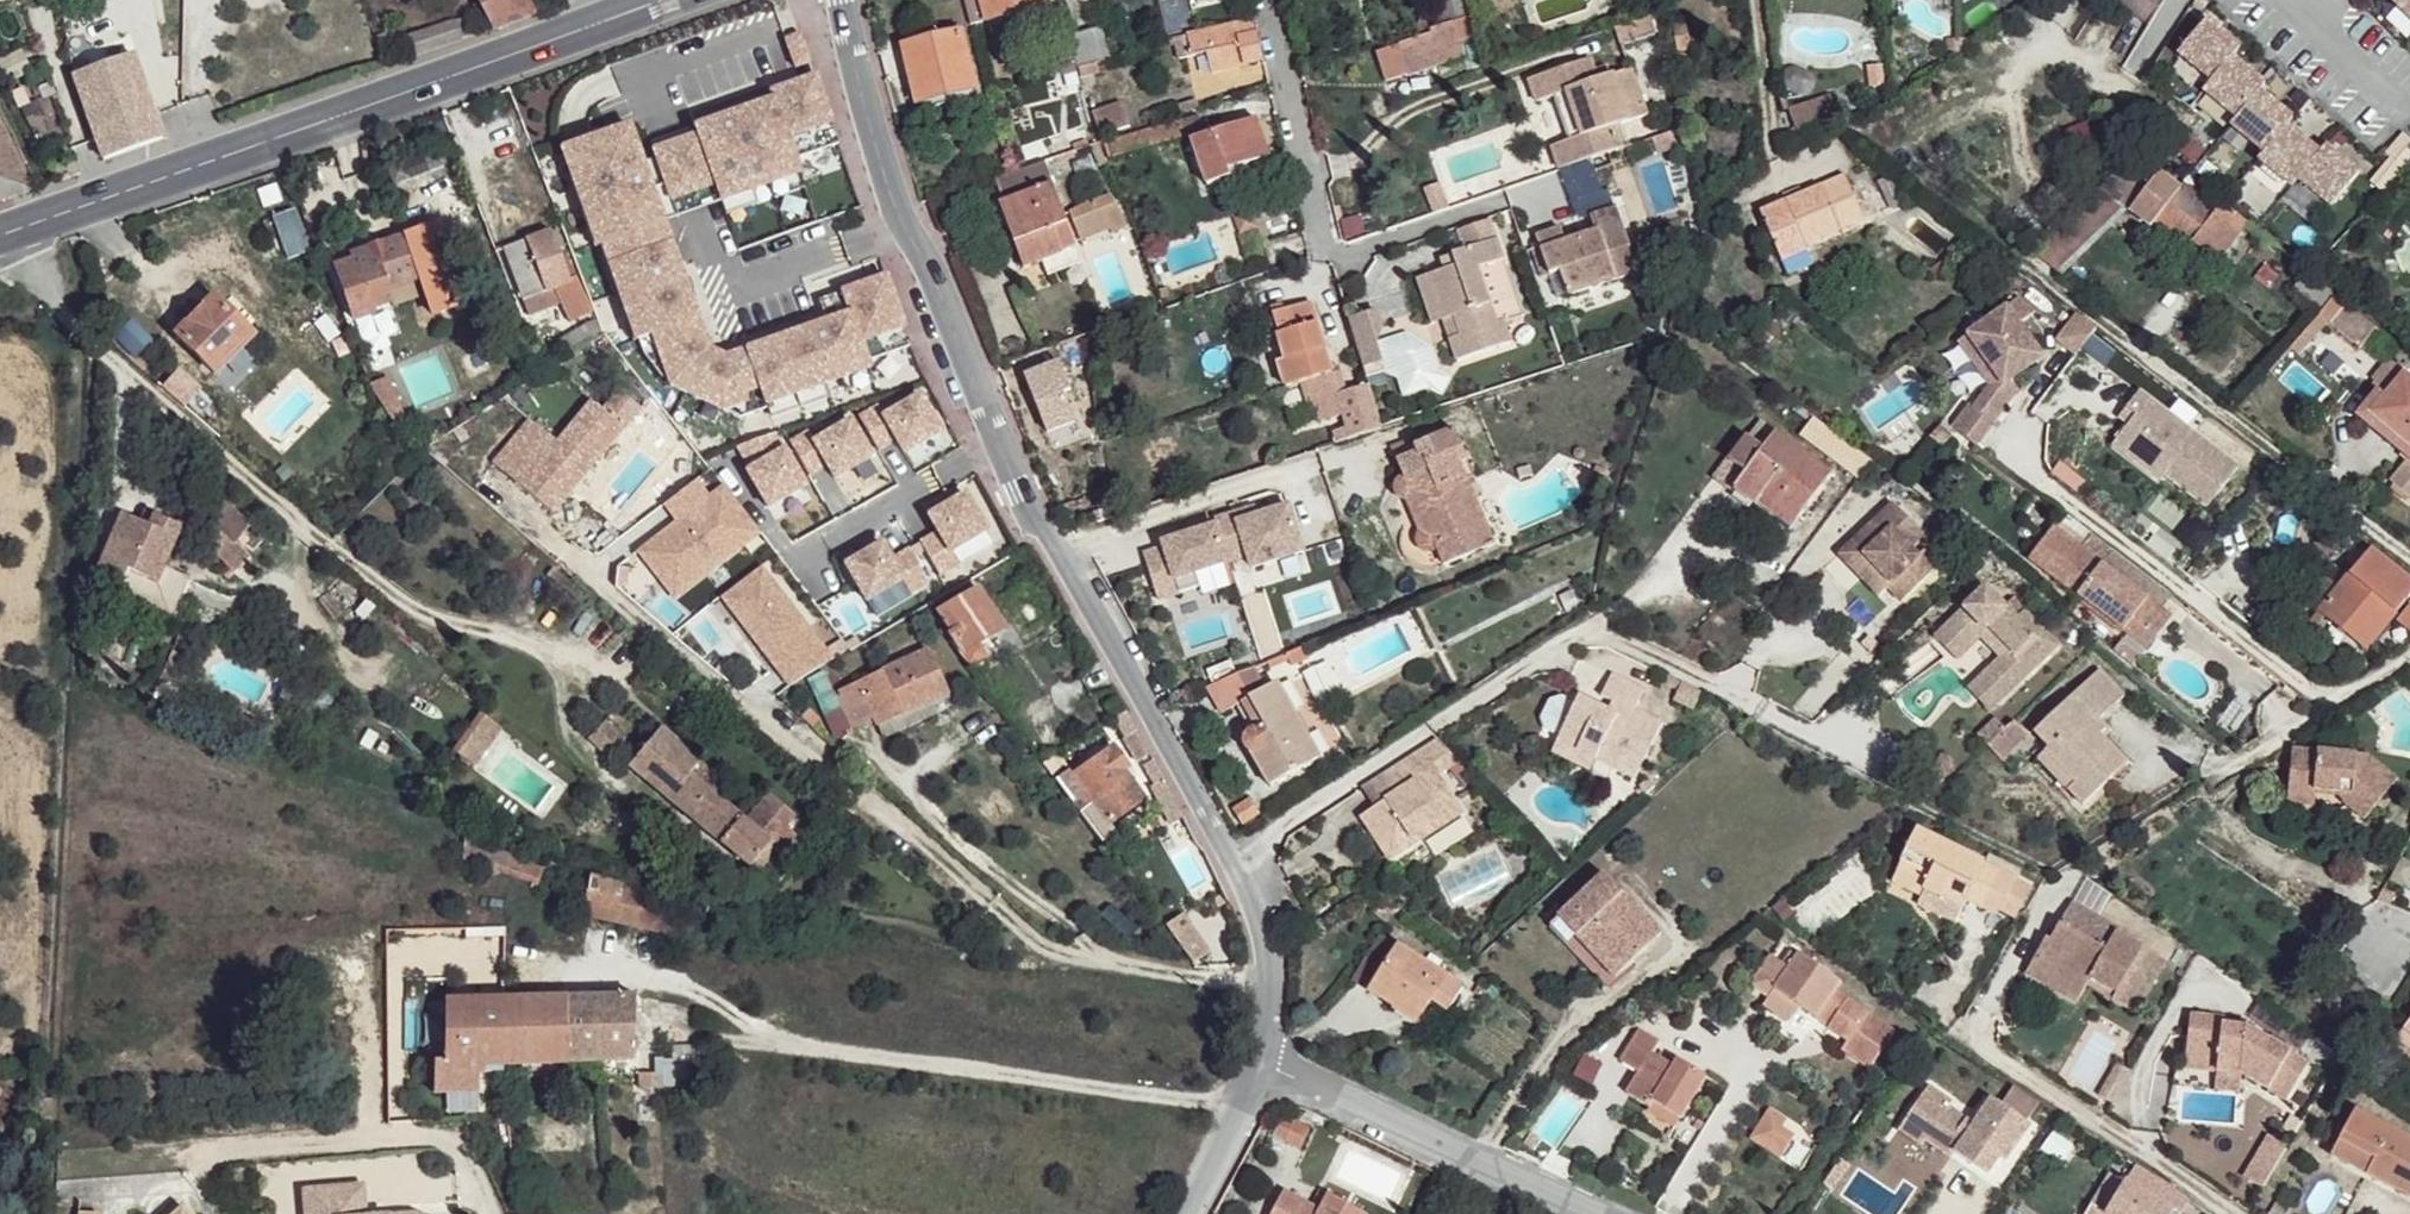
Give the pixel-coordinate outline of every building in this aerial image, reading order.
[(533,14),(526,0),(480,0),(495,27),(533,14)] [(972,25),(1023,12),(1027,26),(1045,22),(1042,8),(1045,7),(1044,0),(965,0),(972,25)] [(1443,24),(1452,22),(1474,14),(1471,0),(1450,0),(1444,2),(1440,17),(1443,24)] [(2119,4),(2154,25),(2169,0),(2121,0),(2119,4)] [(2397,3),(2409,16),(2409,0),(2400,0),(2397,3)] [(1660,13),(1637,21),(1643,45),(1666,39),(1660,13)] [(462,40),(472,36),(465,17),(455,20),(462,40)] [(1261,51),(1254,18),(1188,34),(1193,55),(1206,52),(1211,71),(1237,64),(1236,57),(1261,51)] [(1443,24),(1431,29),(1433,35),(1371,57),(1374,69),(1392,63),(1397,80),(1412,74),(1407,59),(1460,42),(1452,22),(1443,24)] [(2244,51),(2212,23),(2183,57),(2216,85),(2207,94),(2240,122),(2234,129),(2267,157),(2261,164),(2294,192),(2300,185),(2333,213),(2361,179),(2329,151),(2322,158),(2290,130),(2296,123),(2263,95),(2269,88),(2237,60),(2244,51)] [(1689,24),(1674,27),(1678,51),(1693,49),(1689,24)] [(1103,28),(1069,37),(1070,40),(1078,68),(1112,59),(1103,28)] [(382,46),(404,39),(400,29),(377,37),(382,46)] [(942,99),(977,88),(962,33),(904,46),(919,103),(942,99)] [(96,67),(75,76),(105,159),(165,137),(128,38),(90,52),(96,67)] [(1078,68),(1070,40),(1058,43),(1067,75),(1079,72),(1078,68)] [(1956,40),(1956,57),(1968,49),(1968,40),(1956,40)] [(1466,55),(1460,42),(1407,59),(1412,74),(1466,55)] [(1557,96),(1572,141),(1612,128),(1648,115),(1632,69),(1598,80),(1591,58),(1531,79),(1539,101),(1557,96)] [(1882,64),(1870,66),(1872,88),(1885,87),(1882,64)] [(798,159),(841,144),(818,77),(773,92),(776,100),(728,116),(698,127),(700,135),(656,151),(661,166),(673,200),(718,185),(724,202),(755,191),(771,185),(802,174),(798,159)] [(981,102),(977,88),(942,99),(945,111),(981,102)] [(726,109),(728,116),(776,100),(773,92),(726,109)] [(1830,96),(1791,110),(1798,134),(1838,122),(1830,96)] [(1121,103),(1094,114),(1102,137),(1130,127),(1121,103)] [(1109,142),(1113,157),(1204,132),(1199,117),(1109,142)] [(36,190),(0,118),(0,201),(36,190)] [(1259,119),(1194,141),(1209,186),(1233,178),(1231,173),(1272,159),(1259,119)] [(653,143),(656,151),(700,135),(698,127),(653,143)] [(1548,150),(1556,172),(1620,150),(1612,128),(1572,141),(1548,150)] [(711,351),(666,222),(647,171),(634,133),(580,152),(588,175),(575,180),(587,215),(600,210),(614,250),(619,248),(626,268),(610,273),(631,331),(645,326),(652,345),(654,344),(667,377),(672,385),(741,418),(769,408),(768,405),(826,384),(843,379),(871,369),(869,362),(912,347),(888,277),(821,300),(829,322),(727,357),(711,351)] [(567,157),(575,180),(588,175),(580,152),(567,157)] [(2103,188),(2109,192),(2141,158),(2139,156),(2128,168),(2124,167),(2103,188)] [(2141,158),(2109,192),(2128,206),(2172,241),(2180,232),(2221,264),(2249,225),(2223,205),(2221,208),(2185,183),(2180,187),(2141,158)] [(1045,161),(1010,174),(996,179),(1005,205),(1001,206),(1026,269),(1045,262),(1078,250),(1045,161)] [(666,222),(724,202),(718,185),(673,200),(661,166),(647,171),(666,222)] [(807,188),(802,174),(771,185),(776,199),(807,188)] [(1761,213),(1783,263),(1809,251),(1806,247),(1865,220),(1845,177),(1761,213)] [(1892,178),(1879,183),(1890,209),(1903,204),(1892,178)] [(2035,254),(2046,262),(2109,192),(2103,188),(2035,254)] [(760,205),(755,191),(724,202),(729,216),(760,205)] [(2109,192),(2046,262),(2060,273),(2128,206),(2109,192)] [(1113,194),(1100,199),(1103,207),(1116,201),(1113,194)] [(1103,207),(1100,199),(1073,210),(1083,236),(1113,224),(1115,228),(1126,224),(1116,201),(1103,207)] [(600,210),(587,215),(601,255),(604,254),(614,250),(600,210)] [(1618,210),(1590,221),(1594,234),(1570,242),(1565,227),(1537,238),(1551,277),(1559,275),(1568,298),(1639,271),(1618,210)] [(1443,274),(1432,278),(1447,324),(1459,319),(1466,337),(1453,342),(1462,363),(1516,342),(1509,321),(1497,325),(1479,272),(1506,263),(1490,222),(1458,234),(1465,252),(1450,259),(1455,270),(1443,274)] [(505,247),(524,298),(555,286),(571,320),(592,311),(578,277),(571,280),(551,231),(505,247)] [(337,263),(346,289),(361,283),(366,295),(370,307),(392,299),(388,287),(414,279),(399,236),(352,253),(353,257),(337,263)] [(626,268),(619,248),(614,250),(604,254),(610,273),(626,268)] [(1083,263),(1078,250),(1045,262),(1050,275),(1083,263)] [(1809,251),(1783,263),(1788,274),(1814,263),(1809,251)] [(1439,262),(1443,274),(1455,270),(1450,259),(1439,262)] [(1447,324),(1432,278),(1419,282),(1435,329),(1447,324)] [(361,283),(346,289),(350,300),(366,295),(361,283)] [(255,334),(214,294),(175,333),(216,372),(255,334)] [(2039,313),(2023,300),(1968,339),(1984,363),(1989,360),(2003,381),(1994,387),(1976,409),(1972,405),(1954,429),(1978,447),(2021,391),(2011,383),(2046,359),(2022,325),(2039,313)] [(315,302),(295,322),(324,352),(344,331),(315,302)] [(1331,433),(1337,446),(1384,430),(1370,384),(1349,390),(1343,371),(1336,373),(1313,303),(1272,315),(1284,356),(1276,359),(1286,388),(1299,384),(1305,404),(1313,402),(1319,422),(1340,415),(1345,428),(1331,433)] [(2374,336),(2344,311),(2332,325),(2363,349),(2374,336)] [(2076,360),(2098,334),(2074,314),(2052,340),(2076,360)] [(1350,325),(1358,352),(1378,346),(1383,332),(1378,315),(1350,325)] [(570,353),(604,331),(595,318),(562,339),(570,353)] [(1447,324),(1453,342),(1466,337),(1459,319),(1447,324)] [(631,331),(628,332),(635,351),(642,349),(661,379),(667,377),(654,344),(652,345),(645,326),(631,331)] [(1968,339),(1963,343),(1994,387),(2003,381),(1989,360),(1984,363),(1968,339)] [(1358,352),(1368,378),(1386,373),(1378,346),(1358,352)] [(2409,445),(2409,377),(2406,374),(2409,369),(2409,366),(2397,356),(2374,384),(2380,389),(2389,396),(2375,415),(2409,445)] [(1077,358),(1042,371),(1063,427),(1091,417),(1080,389),(1087,386),(1077,358)] [(876,383),(871,369),(843,379),(848,393),(876,383)] [(374,380),(360,390),(394,420),(401,415),(374,380)] [(769,408),(772,419),(831,398),(826,384),(768,405),(769,408)] [(207,398),(196,389),(184,402),(195,410),(207,398)] [(538,458),(514,437),(494,461),(554,511),(570,493),(565,488),(585,466),(589,469),(623,429),(610,418),(626,398),(615,389),(599,408),(588,399),(554,440),(538,458)] [(2375,415),(2389,396),(2380,389),(2357,416),(2409,461),(2409,445),(2375,415)] [(2242,468),(2143,392),(2123,418),(2132,425),(2116,446),(2163,482),(2169,475),(2211,507),(2242,468)] [(860,418),(879,450),(897,440),(905,454),(942,432),(921,396),(885,416),(879,407),(860,418)] [(640,409),(626,398),(610,418),(623,429),(640,409)] [(530,419),(514,437),(538,458),(554,440),(530,419)] [(791,442),(810,476),(828,465),(836,479),(872,457),(851,421),(815,442),(809,432),(791,442)] [(1408,500),(1409,504),(1469,480),(1476,477),(1458,430),(1417,448),(1420,454),(1399,461),(1403,476),(1398,483),(1397,491),(1401,498),(1408,500)] [(775,433),(738,446),(751,469),(748,471),(769,507),(805,486),(775,433)] [(1737,489),(1759,506),(1765,495),(1801,519),(1833,474),(1777,435),(1766,451),(1747,437),(1729,461),(1747,474),(1737,489)] [(712,501),(695,480),(662,505),(675,522),(637,551),(662,584),(694,560),(705,574),(758,533),(726,490),(712,501)] [(1469,480),(1409,504),(1419,534),(1419,544),(1421,547),(1424,550),(1429,551),(1438,549),(1445,567),(1496,546),(1469,480)] [(940,576),(959,565),(951,552),(987,531),(966,495),(929,516),(939,532),(921,543),(940,576)] [(1765,495),(1759,506),(1793,530),(1801,519),(1765,495)] [(248,524),(223,500),(208,515),(217,523),(202,538),(233,568),(250,553),(234,539),(248,524)] [(1895,504),(1853,544),(1876,567),(1862,579),(1880,598),(1889,589),(1903,604),(1942,569),(1926,553),(1920,558),(1912,550),(1926,537),(1895,504)] [(144,509),(138,520),(149,525),(155,514),(144,509)] [(1216,523),(1218,529),(1164,546),(1166,552),(1145,558),(1160,604),(1201,590),(1197,577),(1250,559),(1253,571),(1304,554),(1290,509),(1259,519),(1256,510),(1216,523)] [(149,525),(138,520),(122,513),(97,568),(119,580),(122,581),(128,571),(158,583),(166,566),(183,526),(155,514),(149,525)] [(2055,528),(2039,550),(2074,577),(2067,585),(2141,640),(2149,631),(2158,637),(2173,616),(2163,609),(2149,599),(2083,549),(2055,528)] [(2325,535),(2314,543),(2330,557),(2339,547),(2325,535)] [(2160,586),(2093,536),(2083,549),(2149,599),(2160,586)] [(845,565),(866,601),(902,580),(910,593),(929,582),(910,549),(891,560),(882,544),(845,565)] [(1853,544),(1840,556),(1862,579),(1876,567),(1853,544)] [(2074,577),(2039,550),(2032,558),(2067,585),(2074,577)] [(2373,550),(2340,588),(2329,578),(2310,601),(2321,610),(2312,620),(2320,627),(2328,616),(2369,650),(2409,598),(2409,578),(2373,550)] [(673,598),(705,574),(694,560),(662,584),(673,598)] [(831,654),(761,564),(721,595),(766,653),(788,636),(799,650),(777,667),(791,685),(831,654)] [(122,581),(119,580),(113,593),(170,619),(189,577),(166,566),(158,583),(128,571),(122,581)] [(902,580),(866,601),(874,614),(910,593),(902,580)] [(2173,596),(2160,586),(2149,599),(2163,609),(2173,596)] [(951,632),(948,634),(971,666),(985,656),(977,644),(1004,628),(978,590),(938,612),(951,632)] [(2013,658),(1972,697),(1987,714),(2057,648),(2024,612),(2015,619),(1986,590),(1935,636),(1951,651),(1980,624),(2013,658)] [(2399,621),(2409,630),(2409,608),(2399,621)] [(1966,690),(1972,697),(2013,658),(1980,624),(1951,651),(1958,659),(1981,639),(2000,658),(1966,690)] [(2150,648),(2158,637),(2149,631),(2141,640),(2150,648)] [(1967,680),(1994,662),(1982,644),(1955,662),(1967,680)] [(927,650),(869,677),(835,692),(852,728),(875,717),(879,725),(900,716),(932,701),(947,694),(927,650)] [(2053,747),(2049,750),(2079,782),(2072,789),(2086,803),(2115,775),(2107,766),(2121,754),(2102,734),(2108,726),(2101,719),(2127,693),(2103,670),(2038,731),(2053,747)] [(1238,675),(1208,688),(1223,715),(1239,706),(1246,702),(1252,697),(1238,675)] [(1560,736),(1558,740),(1594,758),(1597,752),(1614,759),(1610,766),(1635,777),(1660,722),(1633,709),(1643,690),(1613,677),(1603,696),(1613,700),(1621,704),(1616,713),(1608,709),(1580,696),(1560,736)] [(1278,683),(1252,697),(1246,702),(1257,727),(1251,729),(1246,732),(1244,738),(1244,743),(1246,749),(1248,752),(1250,754),(1254,756),(1272,788),(1321,759),(1278,683)] [(1546,729),(1560,736),(1576,703),(1563,696),(1551,700),(1542,717),(1546,729)] [(1613,700),(1608,709),(1616,713),(1621,704),(1613,700)] [(932,701),(900,716),(879,725),(885,738),(908,727),(938,713),(932,701)] [(1257,727),(1246,702),(1239,706),(1251,729),(1257,727)] [(2012,703),(1994,721),(2005,732),(2019,718),(2023,715),(2012,703)] [(484,714),(469,734),(486,747),(501,727),(484,714)] [(2005,732),(1993,744),(2006,757),(2032,732),(2019,718),(2005,732)] [(762,852),(772,842),(769,840),(783,823),(791,813),(768,794),(745,821),(715,796),(726,784),(661,730),(630,768),(765,876),(775,863),(762,852)] [(612,744),(598,732),(589,743),(604,755),(612,744)] [(486,747),(469,734),(456,750),(473,763),(486,747)] [(1438,738),(1410,756),(1422,775),(1390,796),(1361,816),(1382,848),(1409,830),(1414,834),(1443,815),(1448,821),(1468,808),(1441,769),(1458,757),(1438,738)] [(1594,758),(1558,740),(1552,752),(1588,770),(1594,758)] [(1068,773),(1056,780),(1072,801),(1077,799),(1084,810),(1080,812),(1102,841),(1115,831),(1109,823),(1144,798),(1126,772),(1129,770),(1114,748),(1072,777),(1068,773)] [(2295,749),(2291,790),(2317,792),(2343,795),(2349,799),(2345,802),(2367,820),(2401,778),(2372,755),(2295,749)] [(2079,782),(2049,750),(2042,757),(2072,789),(2079,782)] [(1594,758),(1610,766),(1614,759),(1597,752),(1594,758)] [(2129,762),(2121,754),(2107,766),(2115,775),(2129,762)] [(1410,756),(1378,777),(1390,796),(1422,775),(1410,756)] [(1164,780),(1153,760),(1143,767),(1154,786),(1164,780)] [(2317,792),(2291,790),(2290,805),(2316,808),(2317,792)] [(1249,801),(1235,810),(1244,825),(1259,815),(1249,801)] [(1409,830),(1382,848),(1390,860),(1448,821),(1443,815),(1414,834),(1409,830)] [(1902,821),(1882,858),(1912,873),(1910,881),(1963,908),(1968,899),(1997,914),(2000,909),(2016,916),(2032,886),(2014,879),(1986,864),(1902,821)] [(769,840),(772,842),(783,851),(796,834),(783,823),(769,840)] [(466,834),(464,853),(538,879),(546,860),(466,834)] [(1990,856),(1986,864),(2014,879),(2018,869),(1990,856)] [(1912,873),(1882,858),(1875,873),(1906,888),(1910,881),(1912,873)] [(587,890),(582,914),(668,934),(673,916),(699,921),(702,904),(621,884),(621,882),(590,874),(587,890)] [(1599,961),(1615,977),(1663,935),(1605,876),(1559,918),(1560,920),(1585,945),(1591,940),(1606,954),(1599,961)] [(1954,926),(1963,908),(1910,881),(1906,888),(1900,898),(1954,926)] [(2041,940),(2032,956),(2054,969),(2047,983),(2074,998),(2083,985),(2088,976),(2115,990),(2109,999),(2132,1012),(2161,959),(2113,931),(2114,928),(2070,903),(2047,942),(2041,940)] [(1612,981),(1615,977),(1599,961),(1606,954),(1591,940),(1585,945),(1560,920),(1551,927),(1576,953),(1581,948),(1612,981)] [(1191,926),(1175,938),(1192,962),(1209,951),(1191,926)] [(1369,989),(1394,1006),(1399,1000),(1423,1015),(1432,1001),(1447,1011),(1464,984),(1398,945),(1369,989)] [(1752,985),(1771,998),(1777,988),(1801,1004),(1818,1015),(1820,1014),(1830,1022),(1843,1004),(1832,996),(1837,989),(1843,981),(1802,952),(1791,967),(1772,953),(1752,985)] [(2054,969),(2032,956),(2022,975),(2044,988),(2047,983),(2054,969)] [(2083,985),(2109,999),(2115,990),(2088,976),(2083,985)] [(1777,988),(1771,998),(1767,1001),(1792,1018),(1801,1004),(1777,988)] [(1896,1032),(1837,989),(1832,996),(1843,1004),(1830,1022),(1829,1024),(1849,1038),(1842,1049),(1870,1069),(1896,1032)] [(635,995),(502,998),(500,1064),(567,1062),(600,1062),(633,1060),(635,995)] [(500,1064),(502,998),(447,1000),(447,1003),(430,1003),(431,1036),(446,1035),(446,1062),(434,1063),(435,1093),(478,1093),(478,1075),(486,1076),(486,1080),(501,1080),(500,1064)] [(1399,1000),(1394,1006),(1393,1008),(1417,1024),(1423,1015),(1399,1000)] [(2183,1064),(2241,1073),(2246,1028),(2224,1026),(2224,1017),(2190,1013),(2183,1064)] [(2247,1019),(2224,1017),(2224,1026),(2246,1028),(2247,1019)] [(2246,1028),(2241,1073),(2287,1101),(2308,1064),(2290,1054),(2294,1047),(2274,1035),(2269,1042),(2246,1028)] [(2407,1028),(2400,1039),(2409,1047),(2409,1030),(2407,1028)] [(1629,1093),(1650,1106),(1654,1100),(1683,1117),(1707,1076),(1678,1059),(1675,1065),(1655,1054),(1661,1042),(1642,1029),(1623,1062),(1640,1072),(1629,1093)] [(696,1060),(698,1043),(672,1043),(671,1060),(696,1060)] [(2108,1077),(2121,1085),(2131,1066),(2119,1058),(2108,1077)] [(599,1077),(600,1062),(567,1062),(567,1078),(599,1077)] [(639,1088),(663,1087),(663,1073),(638,1074),(639,1088)] [(2098,1092),(2111,1101),(2121,1085),(2108,1077),(2098,1092)] [(2025,1121),(2039,1102),(2015,1087),(2003,1105),(1991,1098),(1974,1125),(1950,1108),(1953,1103),(1930,1087),(1900,1130),(1922,1146),(1926,1140),(1944,1154),(1949,1148),(1986,1176),(1997,1160),(2004,1164),(2030,1124),(2025,1121)] [(1654,1100),(1650,1106),(1647,1111),(1677,1129),(1683,1117),(1654,1100)] [(1747,1132),(1776,1153),(1790,1134),(1775,1124),(1783,1114),(1768,1104),(1747,1132)] [(2359,1111),(2335,1155),(2409,1196),(2409,1137),(2359,1111)] [(1287,1140),(1293,1125),(1277,1119),(1272,1134),(1287,1140)] [(1294,1121),(1293,1125),(1287,1140),(1285,1145),(1301,1150),(1309,1126),(1294,1121)] [(2274,1142),(2250,1183),(2263,1191),(2287,1149),(2274,1142)] [(2179,1213),(2180,1213),(2189,1200),(2137,1167),(2127,1182),(2112,1173),(2092,1205),(2107,1213),(2173,1213),(2175,1212),(2179,1213)] [(303,1189),(304,1206),(363,1203),(362,1184),(303,1189)] [(1363,1213),(1326,1195),(1319,1211),(1283,1193),(1273,1213),(1363,1213)] [(304,1206),(305,1213),(364,1213),(363,1203),(304,1206)]
